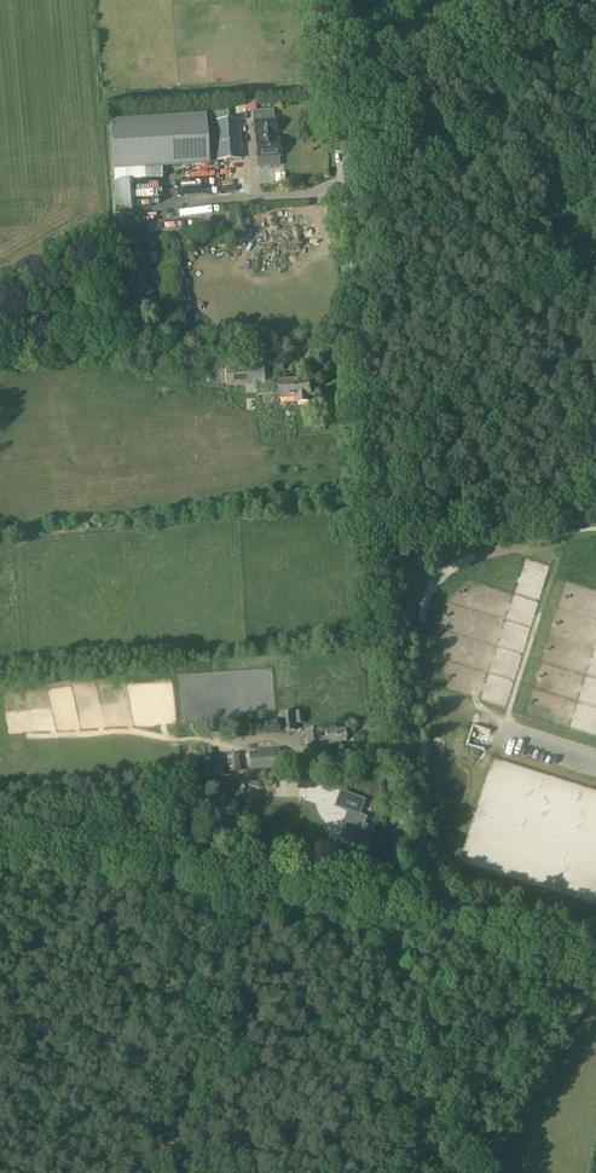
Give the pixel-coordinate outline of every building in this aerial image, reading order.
[(274,107),(251,108),(252,119),(250,119),(251,132),(258,131),(259,137),(253,137),(255,153),(279,151),(278,135),(273,135),(272,131),(277,130),(274,107)] [(113,167),(210,160),(207,116),(111,122),(113,167)] [(218,158),(243,156),(240,119),(214,121),(218,158)] [(144,166),(145,177),(159,176),(159,166),(144,166)] [(111,179),(112,210),(129,210),(128,179),(111,179)] [(121,226),(120,212),(112,213),(113,227),(121,226)] [(146,222),(147,229),(174,227),(173,219),(146,222)] [(268,256),(267,246),(254,247),(254,257),(268,256)] [(140,303),(140,312),(153,313),(154,304),(140,303)] [(228,385),(266,382),(264,361),(226,363),(228,385)] [(311,401),(310,394),(311,394),(310,379),(287,380),(287,381),(280,382),(282,398),(297,397),(297,402),(311,401)] [(281,731),(297,730),(296,722),(304,722),(303,712),(280,713),(281,731)] [(235,721),(224,722),(207,723),(208,733),(237,731),(235,721)] [(337,729),(337,725),(325,727),(326,737),(319,738),(318,729),(307,730),(309,750),(341,746),(341,742),(347,741),(345,728),(337,729)] [(279,749),(249,753),(251,768),(281,764),(279,749)] [(230,773),(241,772),(239,755),(229,756),(230,773)] [(204,776),(224,775),(223,761),(204,762),(204,776)] [(314,785),(314,775),(297,776),(297,788),(314,787),(314,785)] [(366,839),(370,830),(366,829),(367,825),(364,823),(366,816),(359,814),(364,799),(345,793),(347,787),(338,784),(336,790),(340,791),(335,806),(348,811),(344,821),(347,823),(343,835),(350,837),(348,841),(358,845),(359,842),(364,844),(366,839)]
